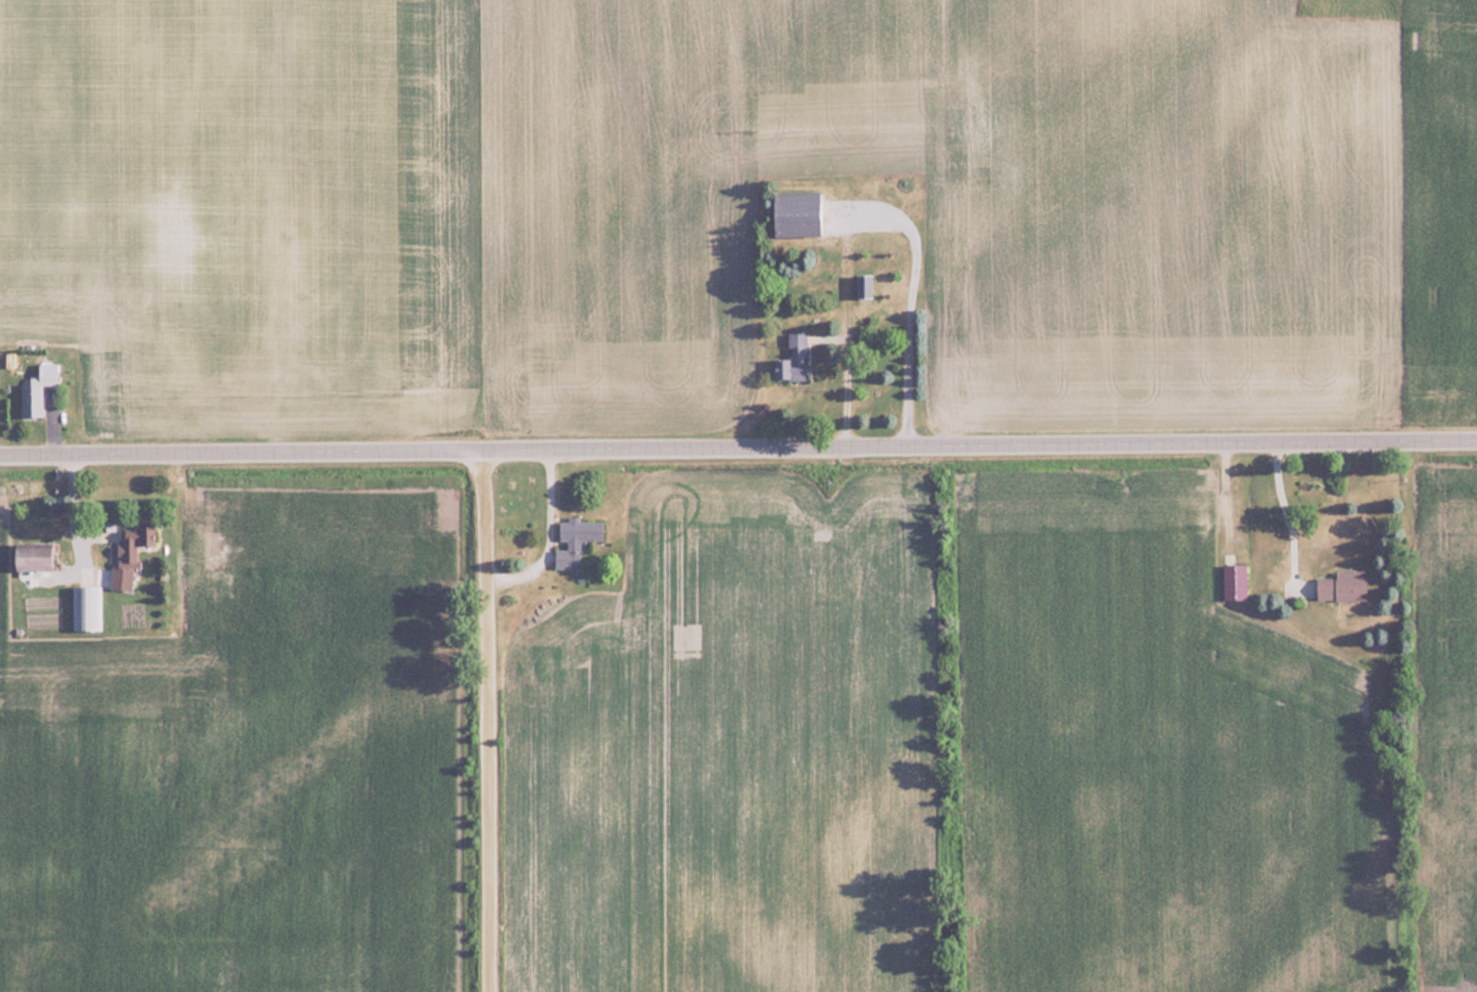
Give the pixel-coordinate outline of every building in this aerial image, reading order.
[(823,235),(823,191),(775,191),(775,235),(823,235)] [(857,296),(873,296),(873,273),(857,273),(857,296)] [(788,357),(776,357),(776,379),(807,379),(808,331),(788,331),(788,357)] [(43,383),(59,382),(58,361),(39,362),(40,380),(22,380),(22,415),(44,415),(43,383)] [(603,540),(603,521),(579,521),(579,515),(568,515),(568,521),(560,521),(560,539),(567,539),(567,549),(555,549),(555,568),(579,568),(579,540),(603,540)] [(121,561),(138,561),(138,546),(156,546),(156,523),(140,523),(140,533),(121,533),(121,561)] [(55,544),(19,544),(19,569),(55,568),(55,544)] [(1246,598),(1246,563),(1224,563),(1224,598),(1246,598)] [(132,567),(111,567),(111,588),(132,588),(132,567)] [(1336,570),(1336,577),(1317,577),(1317,599),(1367,599),(1367,570),(1336,570)] [(100,630),(100,585),(72,585),(72,630),(100,630)]
